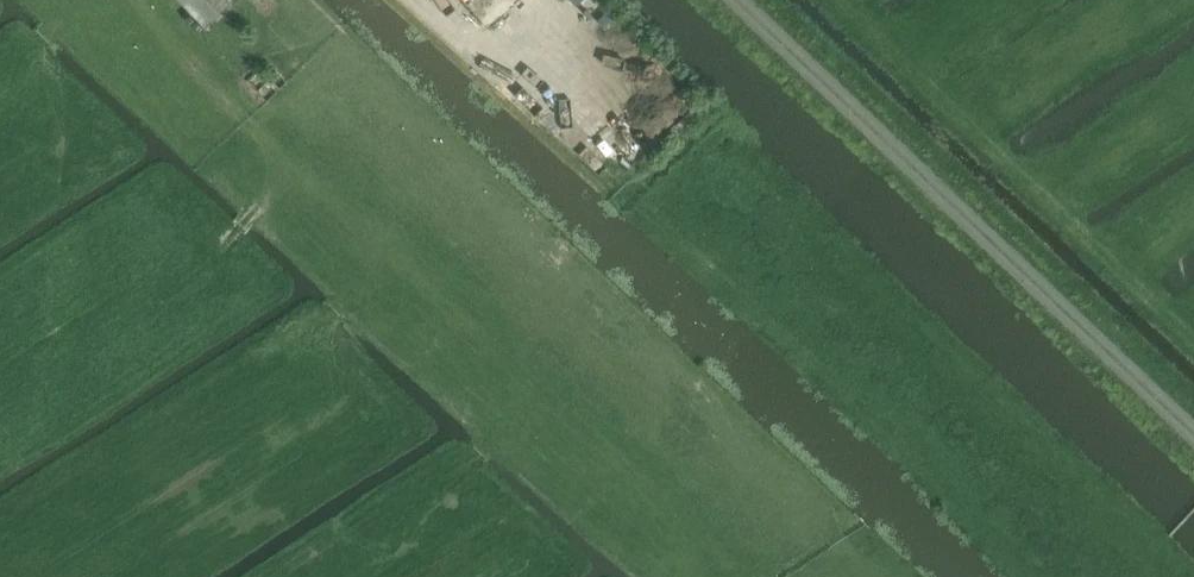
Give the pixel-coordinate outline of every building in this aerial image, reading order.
[(231,3),(229,0),(179,0),(204,27),(231,3)] [(288,81),(268,61),(260,68),(280,89),(288,81)]
